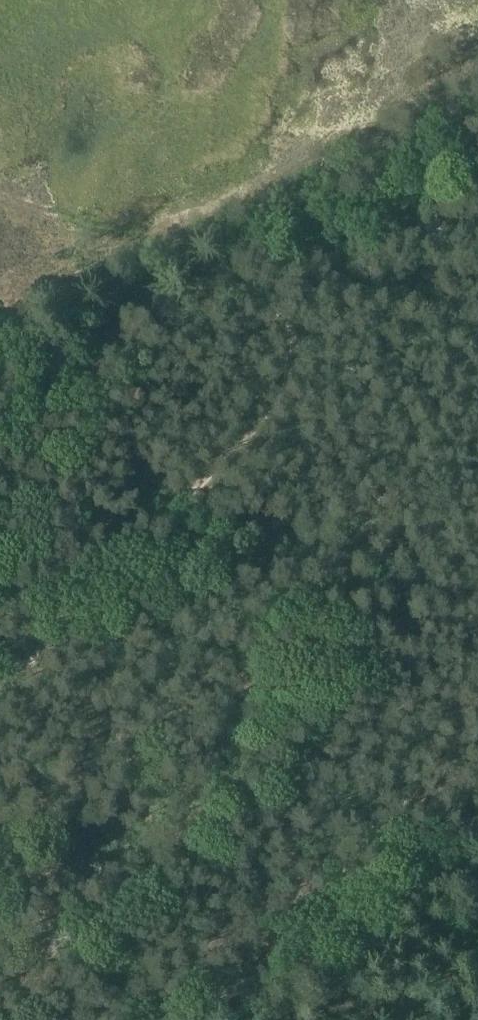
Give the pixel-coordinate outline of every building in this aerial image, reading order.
[(124,306),(123,294),(115,295),(116,307),(124,306)]
